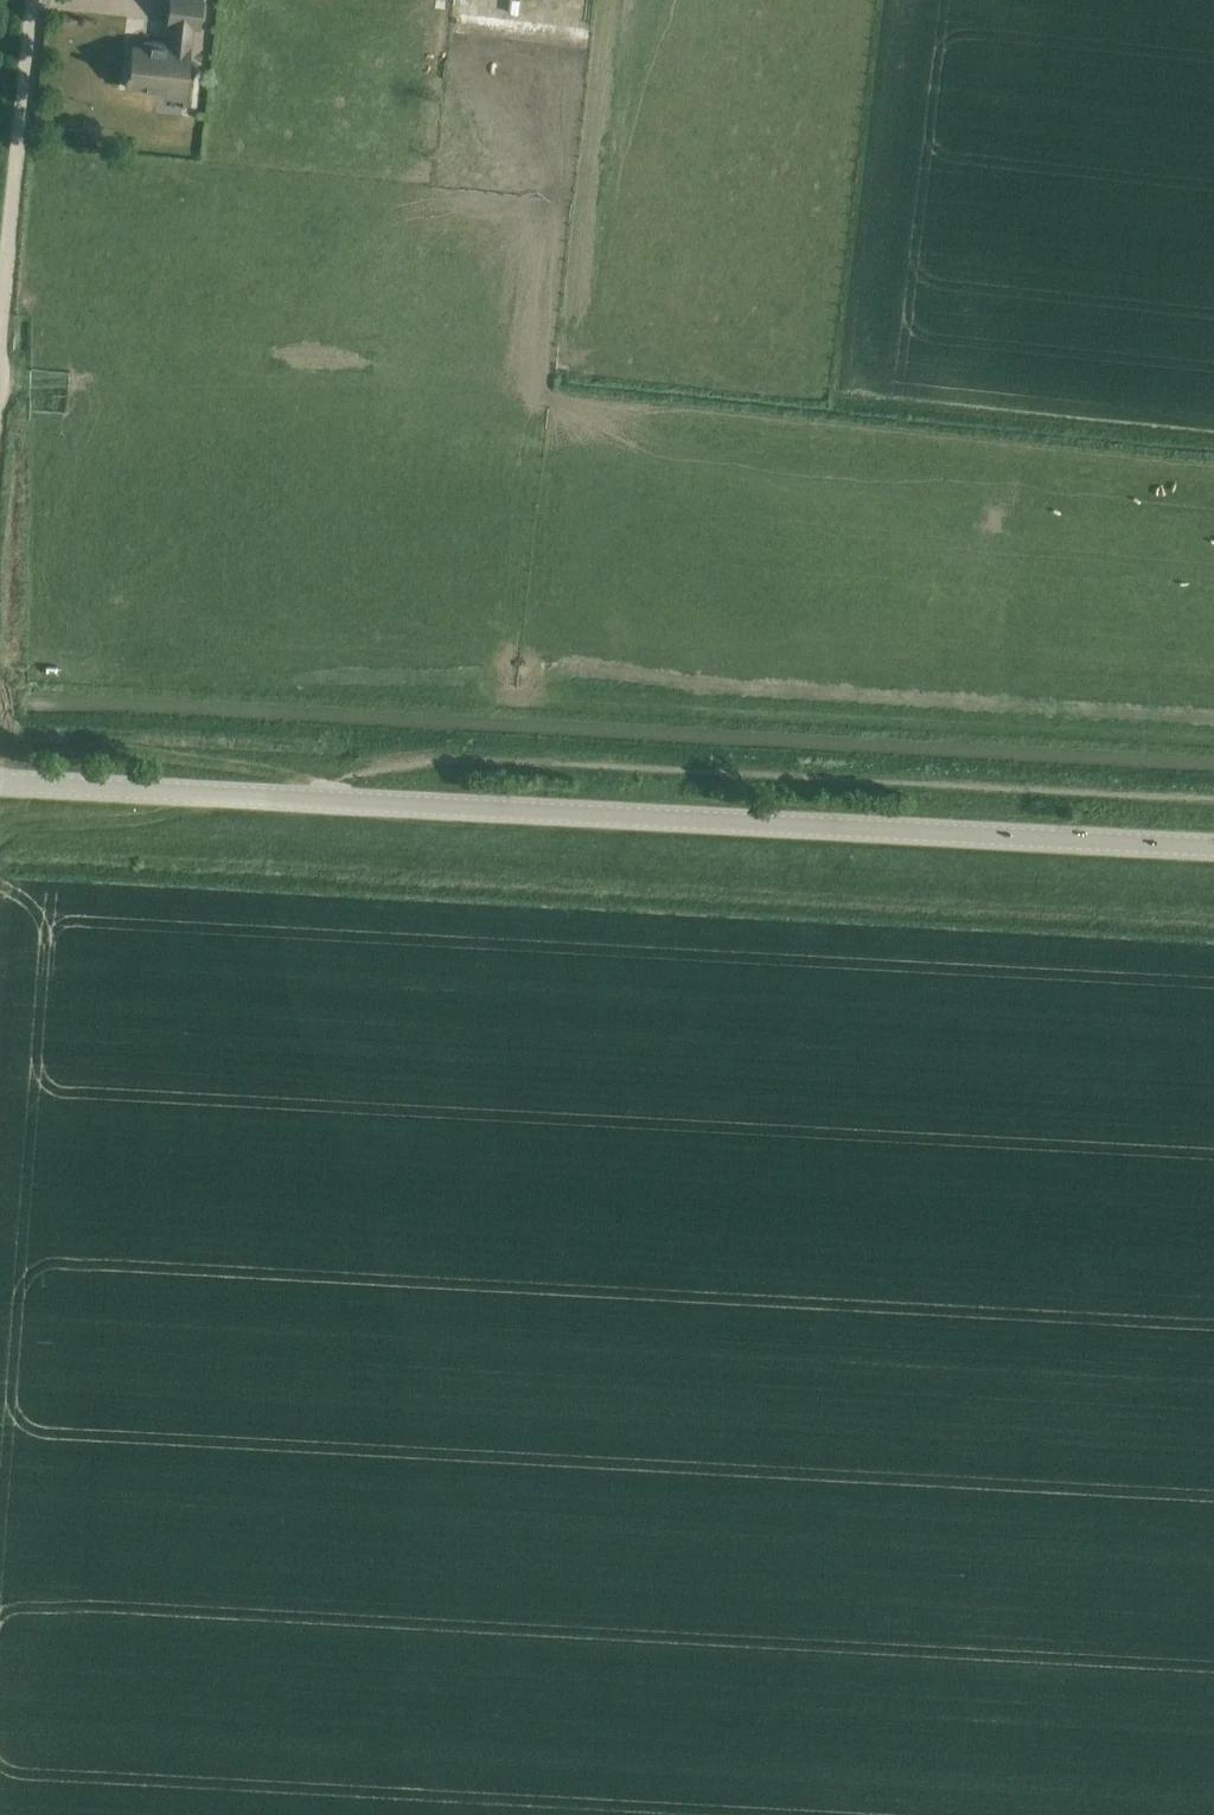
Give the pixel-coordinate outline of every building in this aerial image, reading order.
[(186,93),(193,27),(200,28),(203,0),(169,0),(167,24),(170,25),(168,43),(151,41),(150,47),(132,45),(129,71),(126,71),(124,86),(186,93)]
